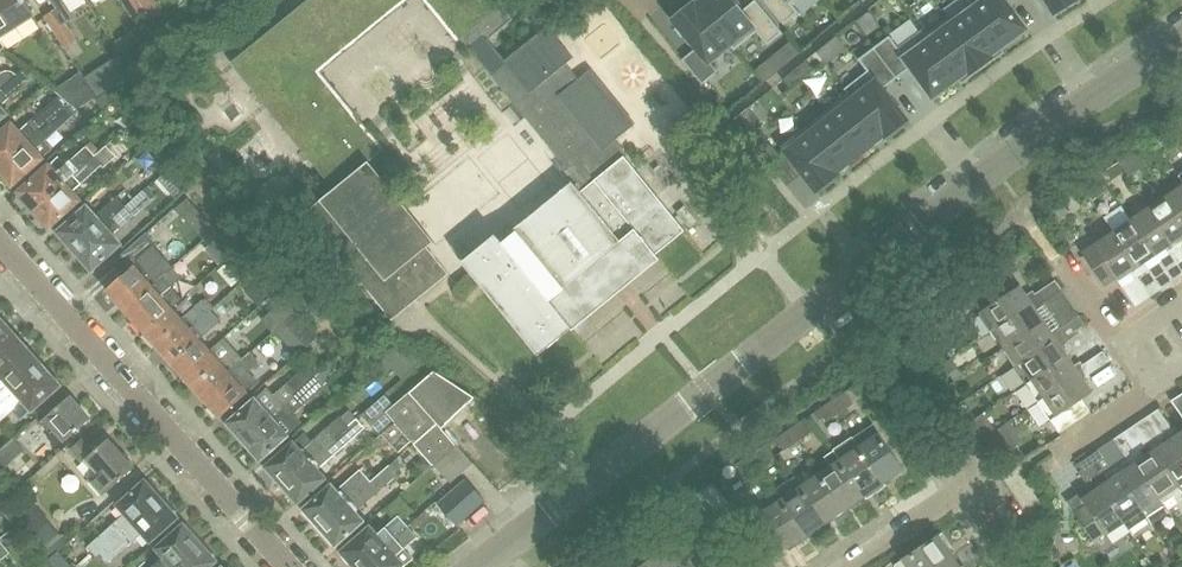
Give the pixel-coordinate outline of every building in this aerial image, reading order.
[(30,16),(21,2),(24,0),(0,0),(0,35),(30,16)] [(56,7),(55,8),(65,24),(74,18),(64,1),(65,0),(52,0),(56,7)] [(134,0),(119,0),(135,24),(145,17),(134,0)] [(145,17),(157,9),(151,0),(134,0),(145,17)] [(506,63),(487,40),(513,19),(498,0),(427,0),(507,98),(524,85),(506,63)] [(742,10),(734,0),(699,0),(697,2),(731,44),(730,45),(734,49),(757,31),(767,44),(782,32),(756,0),(755,0),(742,10)] [(784,24),(798,12),(791,3),(794,0),(764,0),(784,24)] [(972,7),(973,6),(1003,46),(1027,29),(1006,0),(967,0),(972,7)] [(1054,13),(1076,0),(1046,0),(1054,13)] [(694,1),(672,19),(696,48),(683,59),(702,83),(717,71),(710,62),(730,45),(731,44),(697,2),(696,3),(694,1)] [(973,6),(972,7),(951,22),(951,23),(982,66),(997,55),(995,52),(1001,47),(1003,46),(973,6)] [(55,8),(42,16),(63,48),(75,41),(65,24),(55,8)] [(273,104),(313,71),(332,56),(298,14),(239,63),(273,104)] [(951,23),(951,22),(948,18),(925,34),(924,35),(957,80),(964,74),(967,78),(982,66),(951,23)] [(549,27),(506,63),(524,85),(507,98),(582,189),(580,191),(572,181),(514,228),(516,230),(502,242),(496,234),(463,261),(539,354),(571,328),(572,329),(660,258),(656,254),(685,230),(624,155),(622,157),(611,143),(634,124),(589,70),(579,78),(566,63),(574,57),(549,27)] [(889,35),(873,47),(897,77),(910,67),(932,97),(957,80),(924,35),(925,34),(922,30),(898,47),(889,35)] [(774,58),(782,67),(797,55),(789,46),(774,58)] [(867,70),(844,89),(848,93),(849,92),(883,136),(884,135),(886,137),(908,119),(883,88),(897,77),(873,47),(859,59),(867,70)] [(806,60),(794,69),(801,78),(813,69),(806,60)] [(2,85),(0,87),(0,103),(30,75),(23,68),(17,74),(16,73),(2,85)] [(801,78),(794,69),(782,79),(790,88),(801,78)] [(2,85),(16,73),(11,70),(4,70),(0,72),(0,87),(2,85)] [(338,185),(368,160),(379,152),(313,71),(273,104),(338,185)] [(134,75),(125,80),(131,90),(140,84),(134,75)] [(849,92),(848,93),(826,110),(860,153),(883,136),(849,92)] [(0,133),(0,164),(44,125),(66,105),(58,96),(36,116),(36,115),(17,132),(10,124),(0,133)] [(0,164),(0,171),(13,185),(23,175),(52,148),(45,140),(75,113),(67,104),(66,105),(44,125),(0,164)] [(804,127),(838,171),(860,153),(826,110),(804,127)] [(838,171),(804,127),(781,146),(816,191),(839,174),(837,172),(838,171)] [(1151,133),(1159,144),(1167,138),(1159,128),(1151,133)] [(750,139),(769,163),(780,154),(761,130),(750,139)] [(1136,147),(1143,156),(1150,151),(1143,142),(1136,147)] [(58,156),(29,182),(19,191),(33,208),(93,155),(85,146),(64,165),(58,159),(59,158),(58,156)] [(93,155),(33,208),(50,226),(60,217),(78,200),(71,192),(105,161),(97,152),(93,155)] [(1126,152),(1117,157),(1129,175),(1137,170),(1126,152)] [(449,273),(427,247),(434,241),(368,160),(338,185),(305,212),(344,260),(343,261),(346,265),(347,264),(392,319),(449,273)] [(1125,171),(1121,164),(1120,161),(1106,169),(1112,179),(1125,171)] [(1084,184),(1093,198),(1107,190),(1098,176),(1084,184)] [(1164,197),(1181,224),(1181,186),(1164,197)] [(85,206),(69,222),(58,232),(60,233),(58,235),(65,244),(67,242),(74,250),(134,197),(126,188),(94,216),(85,206)] [(134,197),(74,250),(82,258),(80,260),(88,269),(90,267),(92,269),(102,260),(119,244),(110,234),(142,206),(134,197)] [(1178,268),(1181,265),(1181,250),(1181,249),(1181,248),(1181,243),(1180,240),(1181,239),(1181,224),(1164,197),(1146,209),(1177,256),(1173,259),(1178,268)] [(1069,212),(1062,203),(1061,200),(1047,210),(1055,221),(1069,212)] [(175,210),(188,224),(198,214),(186,201),(175,210)] [(1177,256),(1146,209),(1129,221),(1153,258),(1163,252),(1167,258),(1171,256),(1173,259),(1177,256)] [(1129,221),(1111,233),(1142,280),(1137,283),(1142,291),(1152,284),(1145,273),(1148,271),(1144,265),(1153,258),(1129,221)] [(147,232),(127,251),(116,260),(126,272),(106,289),(125,311),(151,286),(161,277),(173,268),(164,258),(154,246),(157,243),(147,232)] [(1135,279),(1137,283),(1142,280),(1111,233),(1080,254),(1103,287),(1115,279),(1117,282),(1128,275),(1132,281),(1135,279)] [(243,281),(244,281),(249,276),(254,272),(236,251),(224,261),(242,282),(243,281)] [(151,286),(125,311),(128,315),(144,332),(171,308),(160,296),(183,276),(175,266),(173,268),(161,277),(151,286)] [(238,286),(244,292),(260,278),(254,272),(249,276),(243,281),(242,282),(238,286)] [(976,314),(988,332),(1039,297),(1043,303),(1052,297),(1045,286),(1033,295),(1031,292),(1025,295),(1018,285),(1005,294),(997,281),(970,298),(979,312),(976,314)] [(1045,286),(1052,297),(1060,291),(1053,281),(1045,286)] [(1158,292),(1152,284),(1142,291),(1148,299),(1158,292)] [(273,293),(267,298),(274,308),(286,321),(297,312),(277,289),(273,293)] [(988,332),(1001,350),(1042,322),(1036,313),(1042,309),(1039,305),(1043,303),(1039,297),(988,332)] [(171,308),(144,332),(156,346),(159,349),(163,353),(211,310),(202,300),(201,299),(180,318),(171,308)] [(211,310),(163,353),(166,357),(169,361),(182,375),(209,350),(200,340),(221,321),(218,318),(211,310)] [(307,347),(319,338),(297,312),(286,321),(307,347)] [(9,327),(3,320),(5,319),(0,313),(0,335),(9,327)] [(1078,316),(1069,322),(1076,332),(1085,326),(1078,316)] [(1067,338),(1076,332),(1069,322),(1057,330),(1055,327),(1049,331),(1042,322),(1001,350),(1012,367),(1064,333),(1067,338)] [(27,347),(25,345),(23,343),(25,341),(17,333),(16,334),(9,327),(0,335),(0,370),(27,347)] [(1024,385),(1066,357),(1060,348),(1066,344),(1064,340),(1067,338),(1064,333),(1012,367),(1024,385)] [(209,350),(182,375),(200,396),(228,371),(239,362),(243,358),(224,337),(209,350)] [(376,338),(367,347),(379,360),(389,351),(376,338)] [(0,370),(0,405),(44,366),(38,359),(40,358),(32,349),(30,351),(27,347),(0,370)] [(228,371),(200,396),(207,404),(219,417),(230,408),(247,393),(259,382),(250,372),(261,362),(259,361),(251,351),(243,358),(239,362),(228,371)] [(1101,352),(1093,358),(1100,368),(1108,362),(1101,352)] [(954,379),(956,378),(962,374),(951,356),(943,361),(954,379)] [(1092,374),(1100,368),(1093,358),(1081,366),(1079,363),(1073,367),(1066,357),(1024,385),(1036,403),(1088,369),(1092,374)] [(229,424),(227,426),(235,435),(237,433),(244,441),(294,394),(317,373),(308,363),(274,394),(267,387),(255,399),(238,413),(228,423),(229,424)] [(0,405),(0,420),(13,409),(22,419),(33,409),(50,394),(60,385),(58,382),(60,380),(52,372),(50,374),(44,366),(0,405)] [(1088,369),(1036,403),(1057,434),(1089,412),(1080,400),(1091,393),(1084,383),(1090,379),(1088,376),(1092,374),(1088,369)] [(433,370),(409,391),(437,422),(438,423),(442,427),(474,397),(433,370)] [(294,394),(244,441),(251,449),(249,450),(257,459),(259,458),(260,459),(265,455),(271,450),(287,435),(302,421),(294,412),(303,405),(319,390),(327,384),(317,373),(294,394)] [(398,401),(386,412),(394,422),(412,441),(414,443),(437,422),(409,391),(398,401)] [(843,391),(828,402),(836,414),(852,403),(843,391)] [(1170,401),(1181,419),(1181,393),(1170,401)] [(70,396),(59,405),(40,422),(49,433),(54,428),(65,441),(90,419),(70,396)] [(821,424),(836,414),(828,402),(813,412),(821,424)] [(1147,417),(1152,425),(1163,418),(1158,410),(1147,417)] [(386,412),(373,424),(382,433),(394,422),(386,412)] [(268,468),(266,469),(274,478),(276,477),(282,484),(348,424),(341,417),(340,415),(324,429),(312,440),(304,432),(293,442),(277,457),(266,466),(268,468)] [(348,424),(282,484),(288,491),(286,493),(294,502),(296,500),(298,502),(309,492),(325,478),(317,469),(364,427),(356,418),(348,424)] [(804,418),(788,428),(797,441),(812,431),(804,418)] [(1163,430),(1169,427),(1163,418),(1152,425),(1160,437),(1156,439),(1161,446),(1151,452),(1175,488),(1181,499),(1181,458),(1163,430)] [(438,423),(414,444),(432,465),(433,465),(434,464),(445,476),(451,483),(474,463),(457,444),(442,427),(438,423)] [(858,446),(884,485),(891,481),(889,479),(902,470),(872,425),(862,432),(867,440),(858,446)] [(1178,434),(1174,428),(1171,430),(1169,427),(1163,430),(1181,458),(1181,431),(1178,434)] [(782,451),(797,441),(788,428),(774,438),(782,451)] [(1111,440),(1116,449),(1127,442),(1121,434),(1111,440)] [(852,437),(832,450),(865,498),(884,485),(858,446),(853,438),(852,437)] [(5,466),(24,449),(14,438),(0,450),(0,471),(5,466)] [(104,494),(113,487),(134,468),(131,464),(133,462),(125,453),(123,455),(108,438),(93,452),(81,439),(78,442),(69,449),(81,462),(86,458),(98,471),(90,478),(104,494)] [(1162,506),(1158,500),(1127,454),(1132,451),(1127,442),(1116,449),(1124,461),(1121,463),(1126,470),(1116,476),(1141,511),(1145,517),(1162,506)] [(765,445),(750,454),(759,467),(773,457),(765,445)] [(845,511),(864,498),(832,450),(822,456),(829,465),(818,472),(844,509),(845,511)] [(1175,488),(1151,452),(1142,458),(1138,452),(1135,454),(1132,451),(1127,454),(1158,500),(1162,506),(1165,504),(1163,502),(1174,495),(1180,503),(1181,502),(1181,499),(1175,488)] [(743,477),(759,467),(750,454),(735,464),(743,477)] [(1075,464),(1080,472),(1091,465),(1086,457),(1075,464)] [(336,544),(346,535),(362,520),(355,511),(378,490),(397,473),(390,464),(370,481),(319,526),(326,534),(324,535),(332,544),(334,542),(336,544)] [(1075,513),(1073,514),(1091,541),(1103,533),(1104,536),(1123,523),(1092,478),(1097,474),(1091,465),(1080,472),(1080,471),(1077,472),(1086,487),(1091,493),(1080,500),(1085,506),(1075,513)] [(331,485),(315,499),(304,509),(305,510),(303,512),(311,521),(313,519),(319,526),(370,481),(360,469),(336,490),(331,485)] [(799,485),(824,522),(826,524),(833,520),(831,518),(844,509),(818,472),(799,485)] [(1099,477),(1097,474),(1092,478),(1123,523),(1128,531),(1146,519),(1145,517),(1141,511),(1116,476),(1106,482),(1102,475),(1099,477)] [(458,526),(487,500),(465,475),(457,483),(436,501),(458,526)] [(826,524),(824,522),(799,485),(793,476),(774,489),(807,537),(826,524)] [(99,554),(109,545),(161,499),(154,491),(156,489),(148,480),(146,482),(145,480),(134,490),(118,505),(125,513),(88,547),(96,556),(99,554)] [(769,505),(760,511),(786,548),(787,547),(788,549),(807,537),(774,489),(763,496),(769,505)] [(168,507),(161,499),(109,545),(99,554),(108,563),(142,532),(150,540),(167,526),(177,517),(176,515),(178,514),(170,505),(168,507)] [(353,542),(342,551),(344,553),(343,556),(349,563),(352,563),(356,566),(361,566),(408,526),(399,515),(378,534),(371,526),(353,542)] [(66,540),(49,523),(38,533),(55,551),(66,540)] [(200,542),(193,534),(195,533),(187,524),(185,526),(184,524),(157,548),(164,556),(152,566),(171,566),(200,542)] [(412,559),(405,550),(403,548),(417,536),(408,526),(361,566),(400,566),(402,565),(403,566),(412,559)] [(952,554),(954,553),(940,533),(894,564),(895,566),(933,566),(952,554)] [(10,553),(0,540),(0,561),(10,553)] [(216,560),(215,559),(217,557),(209,548),(207,550),(200,542),(172,566),(208,566),(216,560)] [(686,564),(672,544),(638,566),(682,566),(686,564)] [(53,566),(69,566),(56,553),(47,561),(53,566)] [(933,566),(960,566),(952,554),(933,566)]
